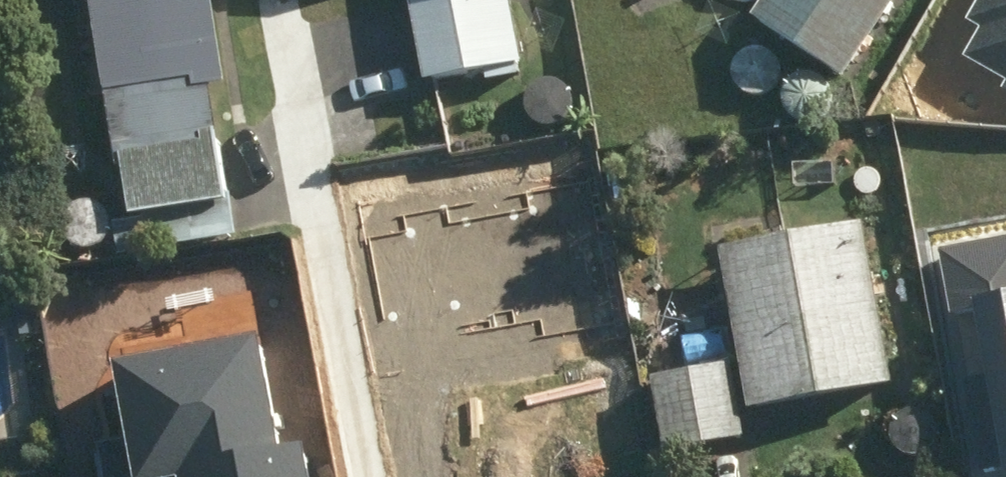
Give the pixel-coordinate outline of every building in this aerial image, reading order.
[(204,0),(83,0),(108,171),(117,170),(124,217),(215,205),(198,87),(216,84),(204,0)] [(503,0),(400,0),(417,84),(516,64),(503,0)] [(747,13),(838,77),(888,0),(756,0),(747,13)] [(1005,90),(1005,0),(972,0),(961,19),(977,27),(961,54),(1005,79),(1001,87),(1005,90)] [(855,225),(711,251),(740,410),(884,384),(855,225)] [(1005,471),(1005,230),(932,242),(971,476),(1005,471)] [(34,335),(31,304),(12,306),(15,336),(34,335)] [(256,331),(108,356),(122,437),(98,441),(104,476),(308,476),(302,444),(276,448),(256,331)] [(645,381),(658,454),(738,441),(725,367),(645,381)]
